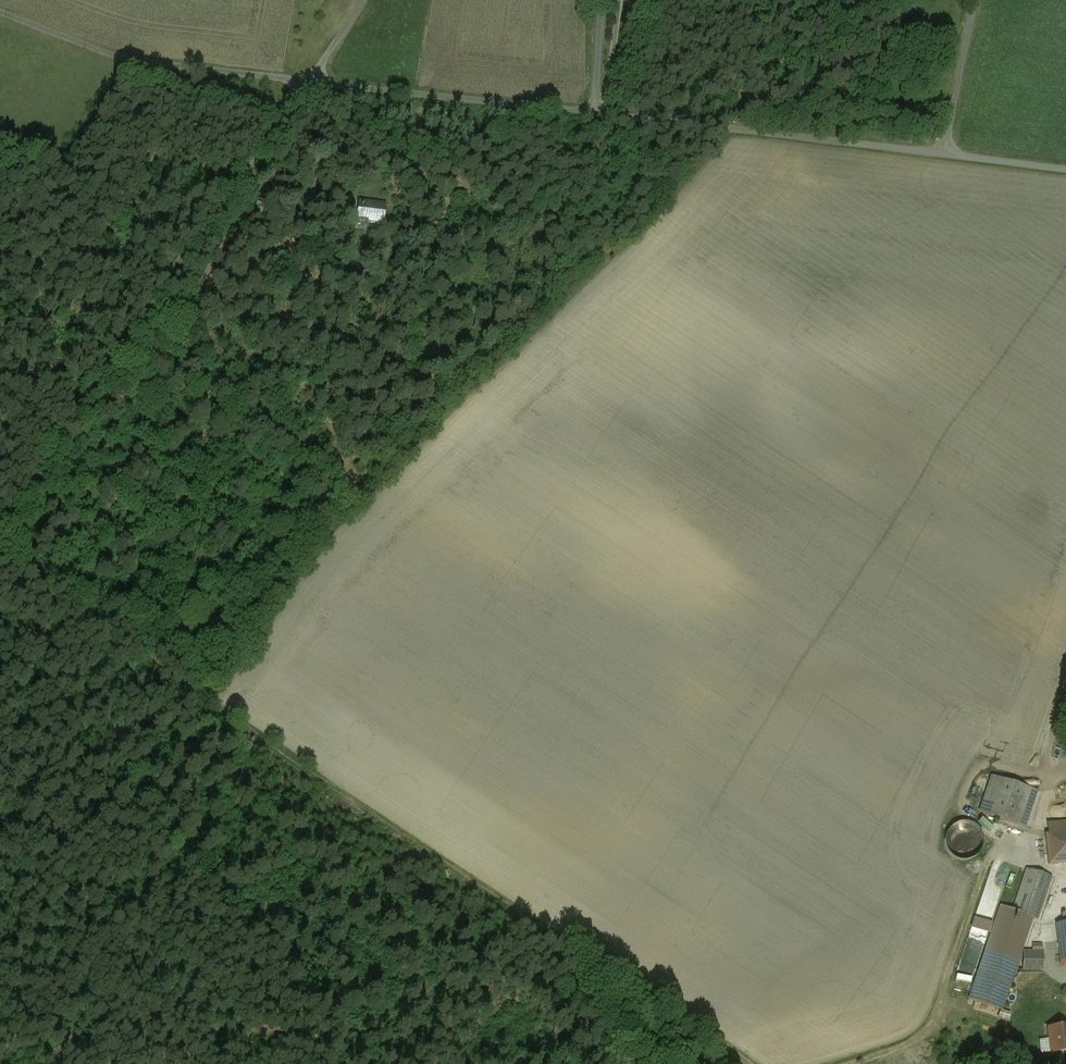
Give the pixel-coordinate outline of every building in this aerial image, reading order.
[(385,204),(358,201),(356,222),(383,225),(385,204)] [(1024,827),(1036,792),(992,777),(980,812),(1024,827)] [(961,824),(961,848),(982,849),(982,824),(961,824)] [(1049,865),(1065,863),(1065,834),(1046,836),(1049,865)] [(1011,947),(1021,950),(1032,918),(1037,920),(1051,877),(1027,869),(1004,938),(1013,941),(1011,947)] [(1056,924),(1062,968),(1065,967),(1065,923),(1056,924)] [(1017,963),(985,952),(969,999),(1001,1010),(1017,963)] [(1023,952),(1023,969),(1043,970),(1043,952),(1023,952)] [(1048,1028),(1051,1053),(1065,1051),(1065,1026),(1048,1028)]
